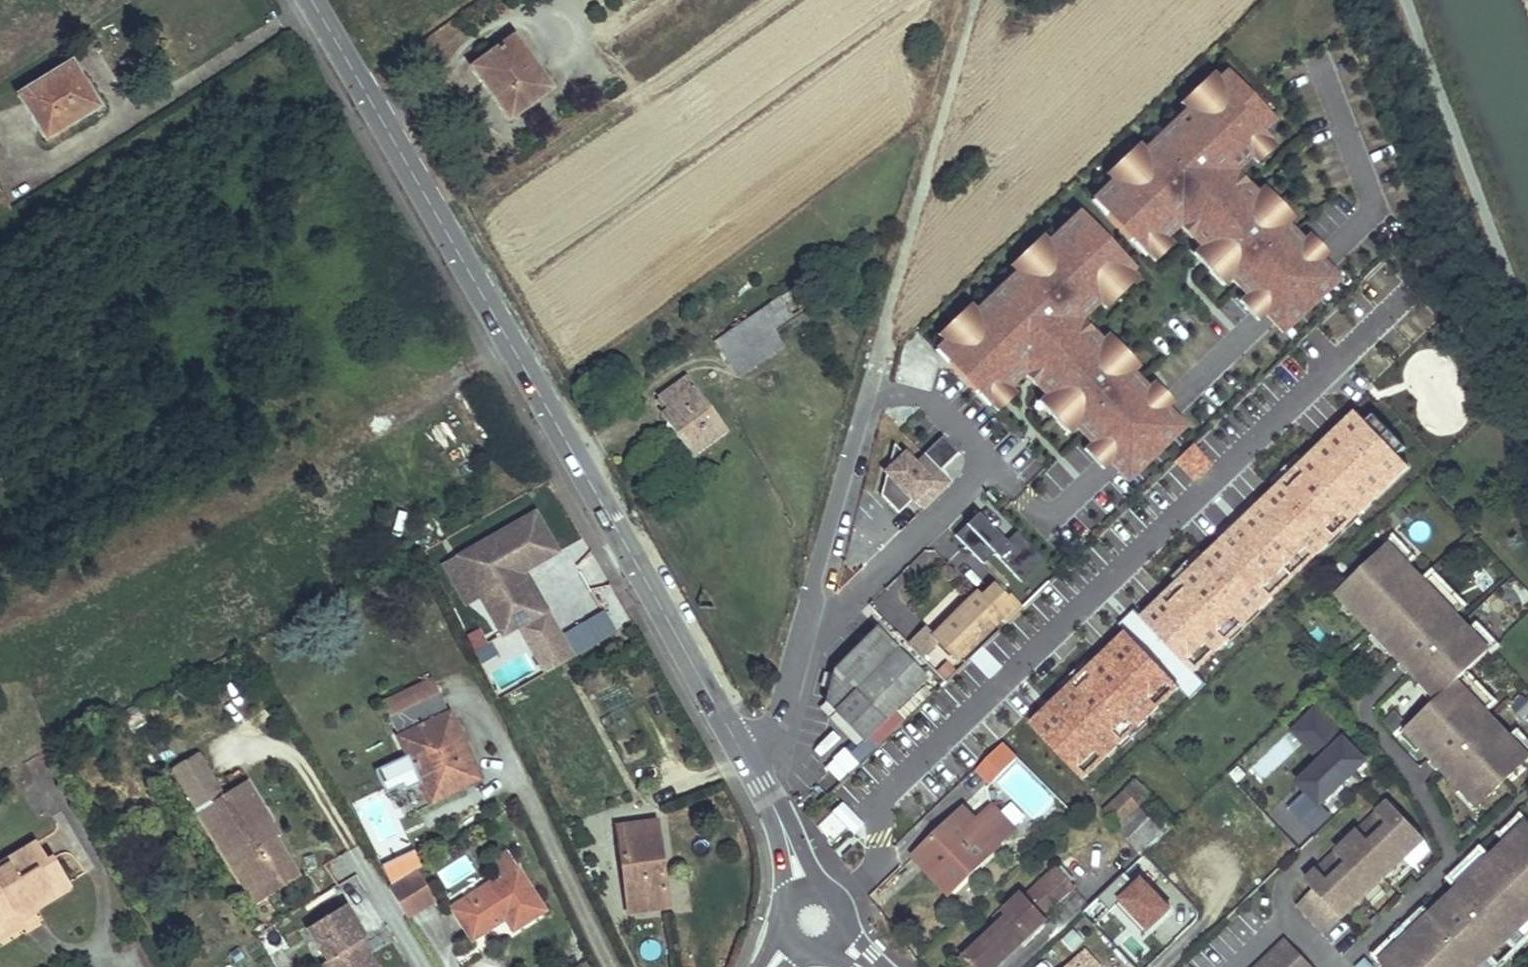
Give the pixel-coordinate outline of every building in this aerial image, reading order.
[(551,89),(514,38),(473,66),(508,114),(530,98),(533,102),(551,89)] [(18,96),(33,119),(41,131),(47,141),(80,120),(85,127),(105,114),(72,62),(18,96)] [(1090,201),(1143,258),(1145,256),(1163,239),(1176,227),(1179,224),(1185,230),(1187,228),(1191,232),(1191,237),(1199,245),(1197,248),(1228,280),(1236,288),(1292,235),(1253,194),(1251,196),(1242,187),(1238,187),(1233,191),(1223,181),(1248,157),(1267,139),(1260,132),(1272,120),(1225,72),(1216,80),(1184,111),(1142,152),(1110,182),(1090,201)] [(1177,104),(1184,111),(1216,80),(1210,73),(1177,104)] [(36,134),(41,131),(33,119),(28,122),(36,134)] [(1273,148),(1266,140),(1248,157),(1255,165),(1273,148)] [(1103,175),(1110,182),(1142,152),(1135,144),(1103,175)] [(1260,187),(1253,194),(1284,226),(1291,219),(1260,187)] [(941,343),(934,351),(987,406),(988,405),(1021,374),(1031,364),(1041,375),(1036,379),(1036,384),(1036,385),(1044,393),(1042,395),(1073,428),(1081,436),(1137,383),(1129,374),(1098,342),(1096,344),(1088,336),(1083,335),(1078,340),(1068,329),(1078,320),(1096,303),(1128,272),(1132,269),(1078,213),(1046,243),(1014,274),(974,312),(941,343)] [(1188,240),(1191,237),(1191,232),(1187,228),(1185,230),(1179,224),(1176,227),(1188,240)] [(1299,242),(1292,235),(1236,288),(1243,295),(1235,302),(1255,323),(1262,316),(1279,334),(1335,280),(1318,262),(1325,255),(1306,235),(1299,242)] [(1014,274),(1046,243),(1039,236),(1007,267),(1014,274)] [(1163,239),(1145,256),(1152,263),(1170,246),(1163,239)] [(1197,248),(1190,254),(1221,287),(1228,280),(1197,248)] [(1128,272),(1096,303),(1103,310),(1135,279),(1128,272)] [(792,315),(780,297),(717,340),(740,375),(783,346),(772,329),(792,315)] [(941,343),(974,312),(967,305),(934,336),(941,343)] [(1091,333),(1078,320),(1068,329),(1078,340),(1083,335),(1088,336),(1091,333)] [(1106,335),(1098,342),(1129,374),(1136,367),(1106,335)] [(1036,385),(1036,384),(1036,379),(1041,375),(1031,364),(1021,374),(1034,387),(1036,385)] [(659,396),(668,409),(680,427),(674,430),(692,456),(725,432),(687,377),(659,396)] [(1144,390),(1137,383),(1081,436),(1088,443),(1081,450),(1100,470),(1107,464),(1124,482),(1180,428),(1163,410),(1170,403),(1151,383),(1144,390)] [(1006,388),(988,405),(995,412),(1013,395),(1006,388)] [(1066,435),(1073,428),(1042,395),(1035,402),(1066,435)] [(680,427),(668,409),(662,413),(674,430),(680,427)] [(941,437),(923,455),(938,471),(956,453),(941,437)] [(912,465),(893,445),(880,496),(897,514),(912,500),(922,511),(951,483),(938,471),(923,455),(912,465)] [(1013,475),(1014,517),(1087,516),(1087,474),(1013,475)] [(1317,514),(1324,508),(1299,482),(1292,488),(1317,514)] [(1317,514),(1292,488),(1218,560),(1224,567),(1254,598),(1264,608),(1273,599),(1271,596),(1336,534),(1317,514)] [(958,536),(983,564),(995,553),(1021,582),(1044,561),(994,505),(958,536)] [(557,549),(533,511),(458,558),(482,596),(505,634),(548,608),(539,593),(535,596),(520,572),(524,569),(557,549)] [(1386,548),(1339,593),(1355,609),(1353,611),(1374,633),(1376,631),(1392,648),(1389,650),(1401,662),(1425,639),(1433,649),(1410,671),(1421,683),(1424,681),(1439,697),(1407,728),(1422,745),(1420,747),(1432,759),(1455,737),(1464,746),(1441,768),(1462,790),(1464,788),(1479,804),(1526,760),(1511,743),(1513,741),(1483,710),(1456,682),(1464,675),(1487,653),(1471,636),(1473,634),(1452,612),(1425,584),(1404,562),(1402,565),(1386,548)] [(981,591),(993,577),(965,551),(953,565),(981,591)] [(458,558),(445,566),(469,604),(482,596),(458,558)] [(1214,576),(1244,608),(1254,598),(1224,567),(1214,576)] [(524,569),(520,572),(535,596),(539,593),(524,569)] [(1432,577),(1425,584),(1452,612),(1459,605),(1432,577)] [(956,659),(993,624),(999,630),(1018,611),(995,587),(984,598),(978,592),(971,598),(969,596),(959,605),(962,607),(949,619),(947,617),(937,626),(940,628),(934,634),(933,634),(940,641),(937,644),(948,656),(951,653),(956,659)] [(875,626),(832,668),(824,698),(862,738),(925,678),(875,626)] [(927,626),(907,645),(921,659),(937,644),(940,641),(933,634),(934,634),(927,626)] [(1425,639),(1401,662),(1410,671),(1433,649),(1425,639)] [(1183,684),(1142,641),(1135,648),(1176,690),(1183,684)] [(1176,690),(1135,648),(1052,728),(1065,742),(1057,749),(1085,778),(1176,690)] [(487,660),(509,699),(521,692),(500,653),(487,660)] [(1464,675),(1456,682),(1483,710),(1491,703),(1464,675)] [(441,693),(433,678),(414,687),(421,703),(441,693)] [(426,795),(477,771),(441,693),(421,703),(414,687),(383,701),(404,746),(407,753),(426,795)] [(1334,816),(1327,809),(1372,763),(1313,706),(1287,733),(1318,762),(1294,787),(1299,793),(1279,814),(1308,843),(1334,816)] [(1455,737),(1432,759),(1441,768),(1464,746),(1455,737)] [(846,756),(856,766),(873,750),(863,740),(846,756)] [(404,746),(398,748),(402,755),(407,753),(404,746)] [(821,762),(840,782),(856,766),(846,756),(841,750),(833,758),(830,753),(821,762)] [(180,780),(200,812),(223,798),(203,766),(180,780)] [(426,795),(430,803),(481,780),(477,771),(426,795)] [(1103,811),(1138,851),(1162,830),(1141,806),(1153,796),(1138,779),(1103,811)] [(223,798),(200,812),(243,881),(254,875),(266,894),(297,875),(272,836),(278,832),(247,783),(223,798)] [(1425,839),(1389,802),(1378,813),(1382,818),(1364,836),(1359,831),(1337,852),(1341,857),(1323,874),(1318,870),(1306,881),(1341,918),(1425,839)] [(915,856),(946,889),(967,869),(972,874),(999,848),(996,845),(1014,828),(993,806),(975,823),(963,810),(915,856)] [(1378,813),(1359,831),(1364,836),(1382,818),(1378,813)] [(628,910),(667,905),(657,820),(618,824),(628,910)] [(1527,827),(1511,842),(1509,840),(1449,897),(1471,921),(1462,930),(1439,907),(1427,918),(1429,920),(1413,936),(1411,934),(1399,945),(1401,948),(1384,963),(1387,966),(1479,966),(1527,920),(1527,827)] [(34,905),(70,883),(54,856),(48,859),(38,842),(0,865),(0,930),(19,918),(14,910),(31,900),(34,905)] [(1341,857),(1337,852),(1318,870),(1323,874),(1341,857)] [(1134,917),(1160,889),(1133,862),(1108,887),(1124,902),(1122,905),(1134,917)] [(438,872),(444,887),(462,880),(456,864),(438,872)] [(518,868),(494,883),(451,910),(470,941),(499,924),(495,918),(502,913),(506,919),(513,931),(544,911),(518,868)] [(1055,868),(1045,878),(1062,896),(1072,885),(1055,868)] [(951,894),(972,874),(967,869),(946,889),(951,894)] [(436,900),(417,871),(389,888),(407,918),(436,900)] [(255,901),(266,894),(254,875),(243,881),(255,901)] [(494,883),(490,878),(447,904),(451,910),(494,883)] [(1027,932),(1024,928),(1040,912),(1042,914),(1062,896),(1045,878),(1024,898),(1022,896),(1006,912),(1010,916),(966,958),(975,966),(991,966),(1027,932)] [(1471,921),(1449,897),(1439,907),(1462,930),(1471,921)] [(314,966),(369,966),(353,941),(357,939),(339,909),(299,934),(318,964),(314,966)] [(1027,932),(1044,916),(1042,914),(1040,912),(1024,928),(1027,932)] [(495,918),(499,924),(506,919),(502,913),(495,918)] [(1286,941),(1259,966),(1312,966),(1286,941)] [(1095,960),(1086,951),(1069,966),(1085,966),(1087,965),(1088,966),(1095,960)]
